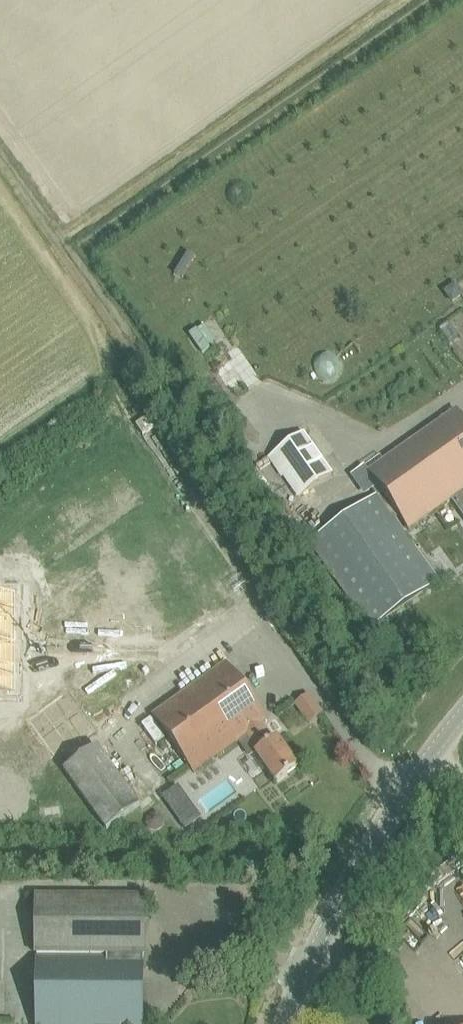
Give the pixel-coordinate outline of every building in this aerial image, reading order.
[(367,471),(378,485),(398,515),(408,529),(451,499),(462,516),(462,421),(455,409),(367,471)] [(303,432),(302,433),(272,454),(268,456),(297,498),(332,473),(303,432)] [(375,494),(308,541),(369,628),(438,580),(394,518),(398,515),(378,485),(372,490),(375,494)] [(14,694),(16,593),(0,593),(0,694),(14,694)] [(339,660),(334,654),(328,658),(333,665),(339,660)] [(276,781),(298,766),(276,736),(273,739),(261,723),(266,719),(225,661),(152,713),(194,771),(246,733),(258,749),(255,751),(276,781)] [(54,754),(88,730),(56,686),(23,710),(54,754)] [(96,747),(63,771),(106,831),(139,807),(96,747)] [(177,787),(162,797),(184,828),(199,817),(177,787)] [(35,955),(106,955),(106,958),(36,958),(36,1023),(142,1023),(142,958),(143,896),(35,896),(35,955)]
